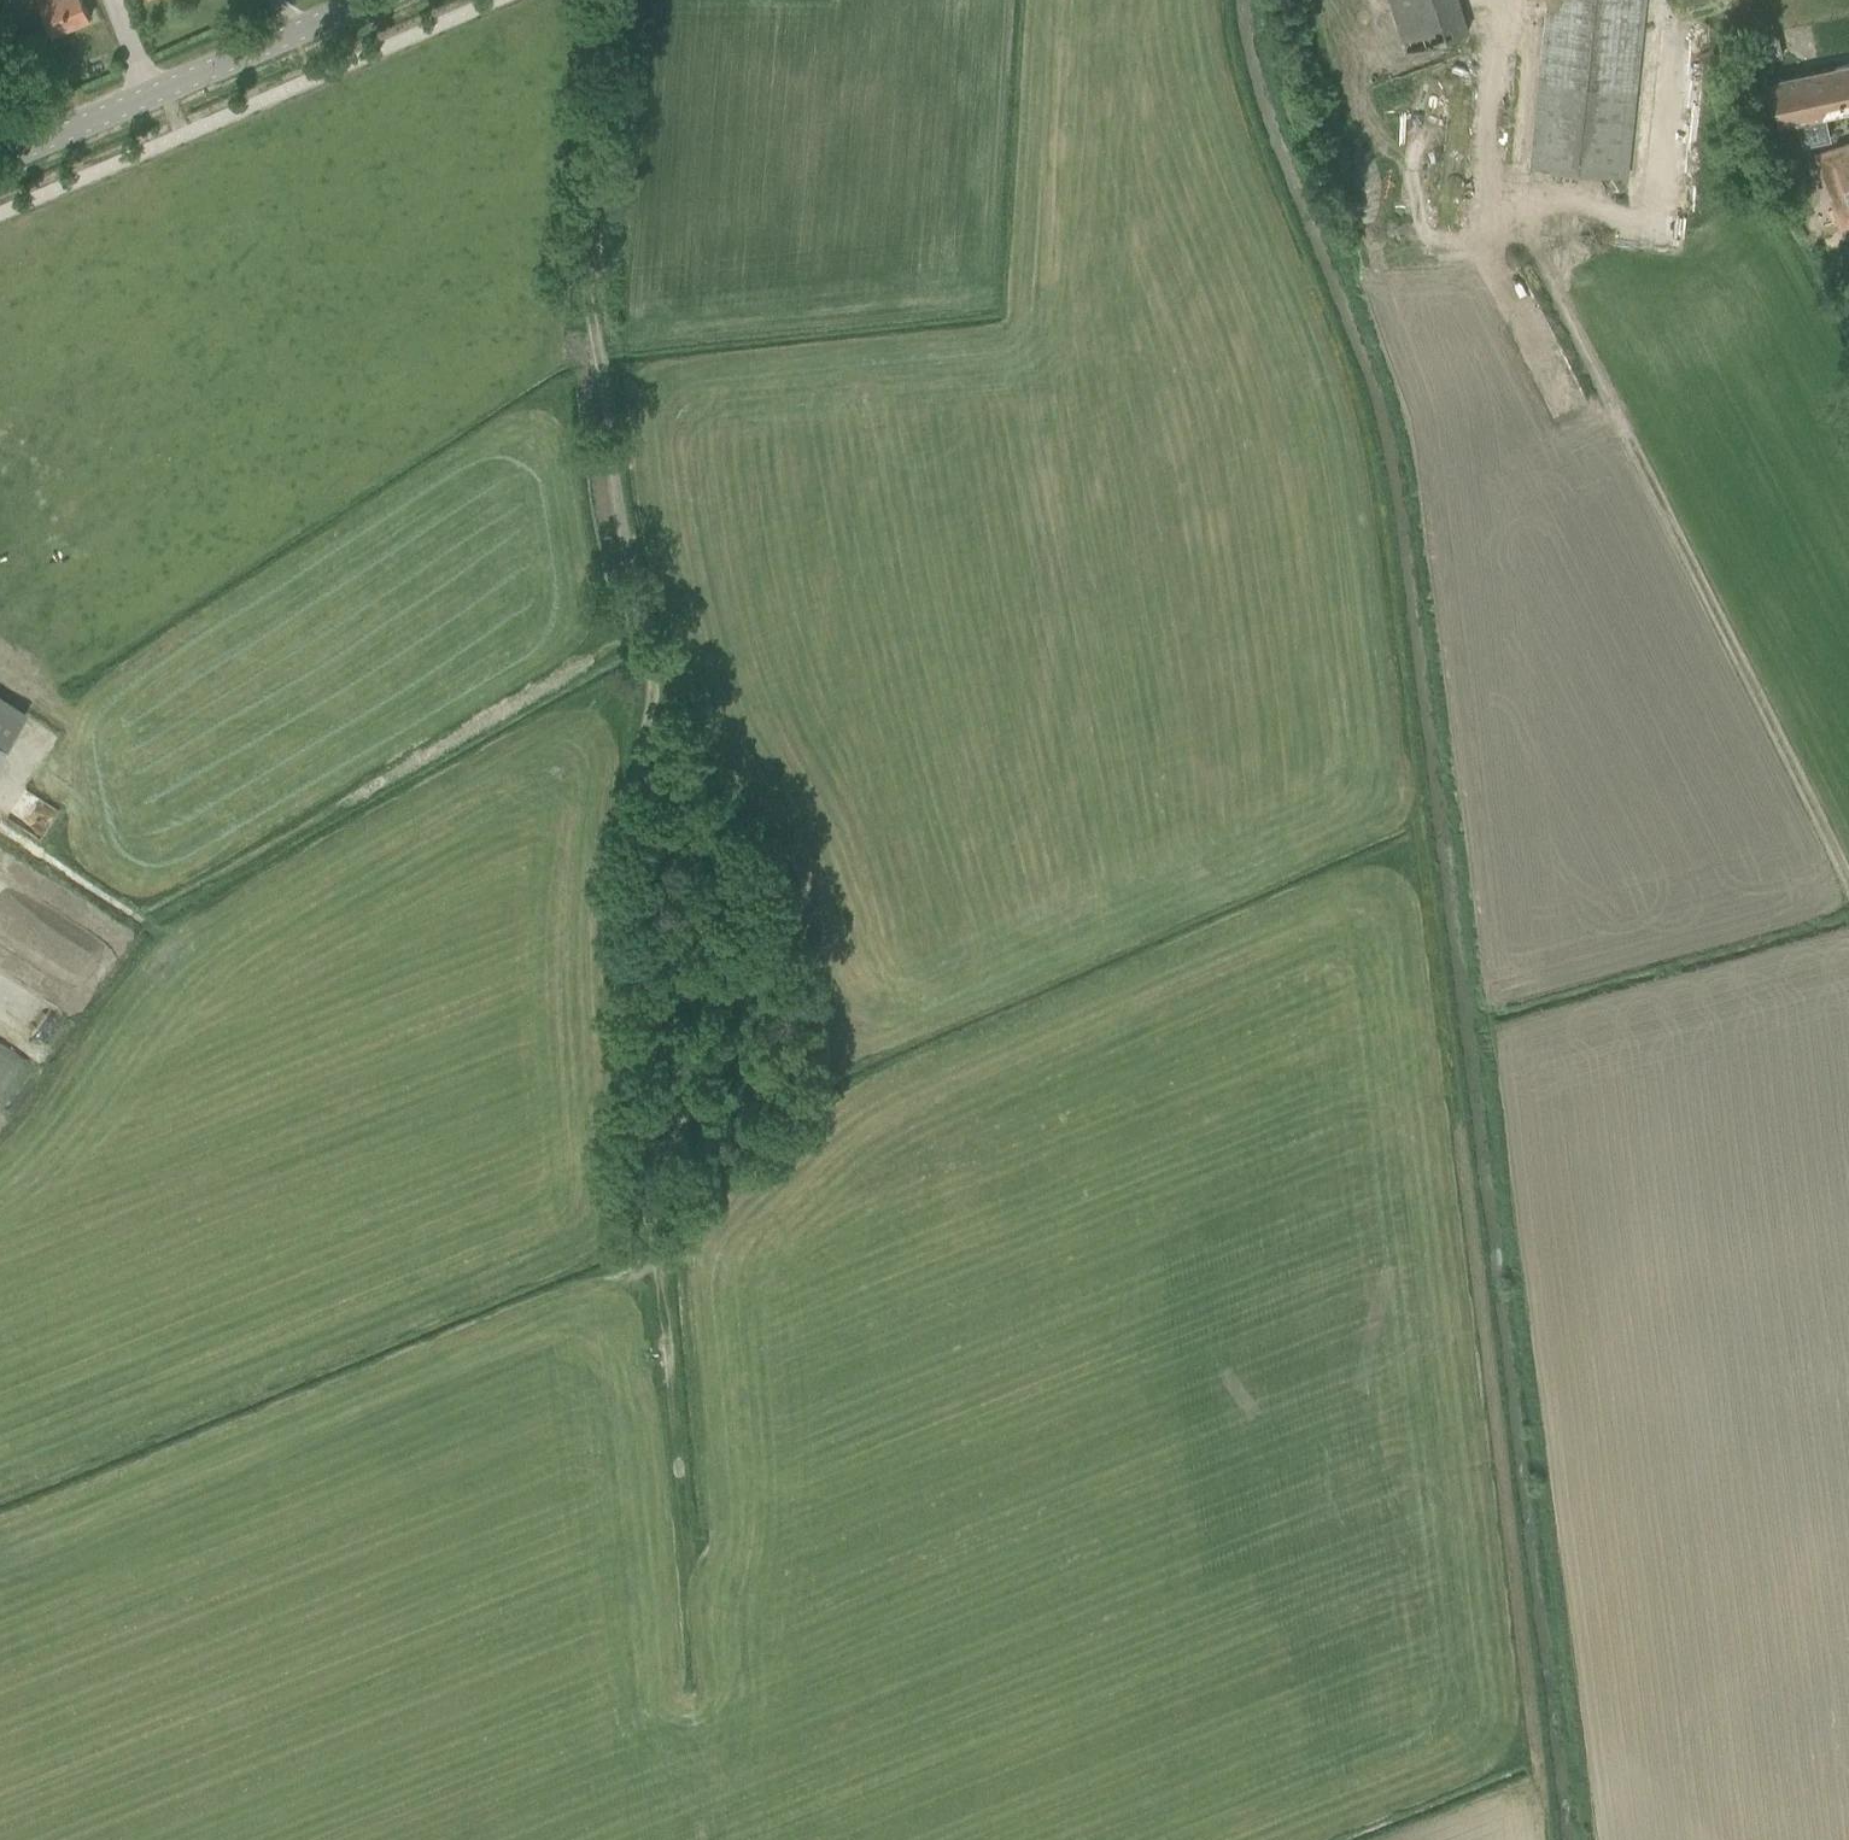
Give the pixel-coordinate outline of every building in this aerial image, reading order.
[(43,10),(53,32),(90,16),(84,0),(43,0),(40,1),(43,10)] [(1531,166),(1627,176),(1645,0),(1548,0),(1531,166)] [(1775,38),(1760,41),(1765,62),(1780,59),(1775,38)] [(1658,77),(1699,78),(1700,42),(1660,40),(1658,77)] [(1771,80),(1780,125),(1797,121),(1803,147),(1830,141),(1828,131),(1825,115),(1848,110),(1848,63),(1771,80)] [(1834,155),(1848,199),(1848,150),(1834,155)] [(24,716),(0,700),(0,753),(24,716)] [(45,834),(60,804),(25,786),(10,816),(45,834)] [(0,1049),(0,1097),(5,1100),(27,1067),(0,1049)]
